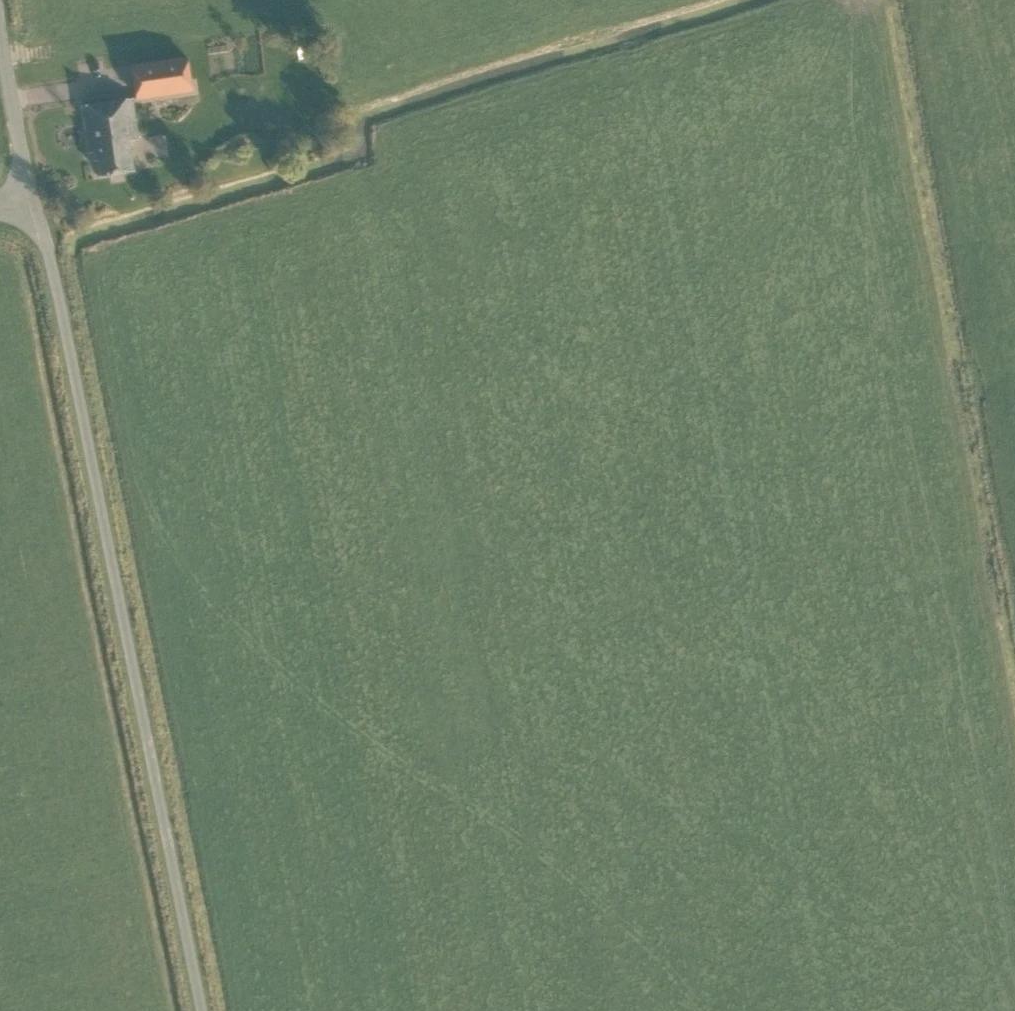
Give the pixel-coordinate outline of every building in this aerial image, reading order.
[(294,60),(304,58),(302,44),(292,45),(294,60)] [(134,66),(138,98),(192,90),(187,58),(134,66)] [(102,175),(134,170),(130,141),(138,139),(132,99),(133,99),(133,98),(83,106),(83,107),(90,152),(95,152),(96,160),(100,160),(102,175)]
